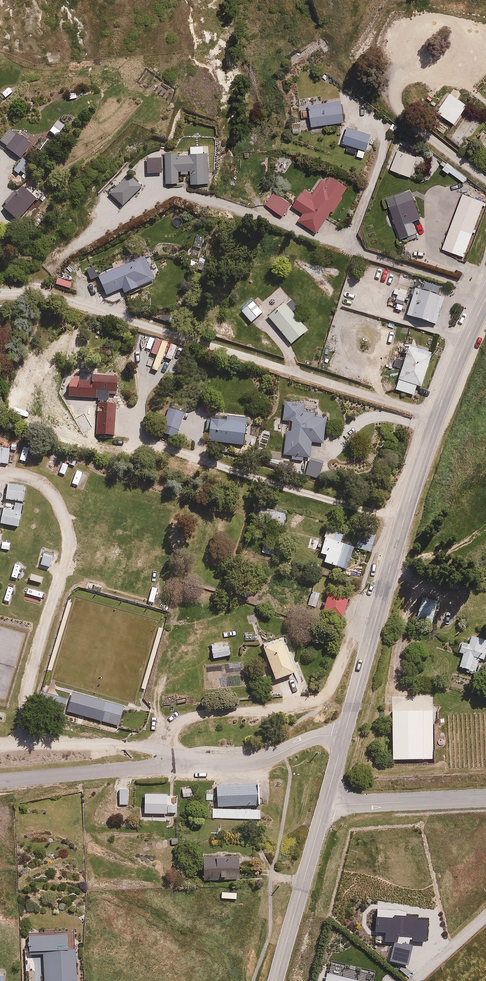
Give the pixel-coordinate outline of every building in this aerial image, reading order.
[(465,84),(458,91),(467,99),(473,93),(465,84)] [(469,103),(450,90),(438,109),(456,121),(469,103)] [(60,92),(51,97),(55,103),(64,98),(60,92)] [(311,114),(312,123),(344,119),(341,98),(301,103),(302,115),(311,114)] [(349,125),(343,141),(364,148),(370,132),(349,125)] [(189,150),(166,151),(167,180),(180,179),(180,171),(192,171),(192,180),(209,180),(208,148),(206,148),(206,145),(189,145),(189,150)] [(397,148),(390,168),(410,175),(417,155),(397,148)] [(447,159),(442,165),(464,182),(469,175),(447,159)] [(143,186),(128,172),(110,191),(126,205),(143,186)] [(304,211),(300,218),(317,230),(330,209),(334,211),(344,195),(341,194),(346,186),(325,172),(313,191),(305,185),(293,203),(304,211)] [(37,194),(24,183),(5,204),(18,216),(37,194)] [(391,222),(395,220),(403,241),(419,235),(413,219),(421,216),(411,187),(386,196),(389,203),(384,204),(391,222)] [(291,201),(275,191),(267,203),(282,214),(291,201)] [(485,200),(463,192),(442,246),(465,255),(485,200)] [(149,241),(140,246),(146,255),(154,250),(149,241)] [(144,255),(137,258),(133,251),(112,261),(113,263),(101,269),(103,273),(99,275),(107,293),(123,286),(125,290),(154,277),(144,255)] [(408,271),(405,279),(415,283),(418,274),(408,271)] [(443,283),(419,276),(408,313),(437,321),(444,295),(440,294),(443,283)] [(253,297),(240,306),(250,320),(263,311),(253,297)] [(286,300),(268,314),(291,343),(308,330),(286,300)] [(422,385),(433,348),(409,341),(404,355),(398,353),(394,365),(403,368),(397,388),(415,393),(418,383),(422,385)] [(166,360),(162,372),(176,378),(181,366),(166,360)] [(96,394),(97,387),(119,388),(119,373),(72,371),(71,393),(96,394)] [(118,400),(98,399),(97,432),(116,433),(118,400)] [(282,419),(287,419),(284,451),(292,452),(292,457),(303,458),(304,454),(312,455),(313,440),(322,441),(324,417),(315,416),(315,410),(301,409),(302,403),(284,401),(282,419)] [(187,410),(171,404),(164,422),(180,428),(187,410)] [(229,416),(211,413),(208,438),(245,443),(248,415),(229,412),(229,416)] [(37,450),(25,443),(18,456),(30,463),(37,450)] [(0,445),(0,460),(10,461),(11,445),(0,445)] [(55,463),(46,462),(46,474),(54,475),(55,463)] [(84,470),(78,468),(73,482),(79,484),(84,470)] [(15,499),(23,501),(26,484),(8,481),(5,497),(15,499)] [(18,525),(23,501),(15,499),(14,505),(4,503),(0,522),(18,525)] [(277,503),(269,510),(281,524),(289,517),(277,503)] [(326,552),(323,561),(348,568),(356,543),(342,539),(344,530),(337,528),(334,536),(326,534),(321,551),(326,552)] [(3,537),(2,543),(13,546),(14,540),(3,537)] [(264,541),(261,550),(279,556),(282,546),(264,541)] [(56,551),(44,547),(40,561),(52,565),(56,551)] [(11,560),(8,574),(13,576),(16,561),(11,560)] [(33,567),(27,581),(33,584),(39,570),(33,567)] [(14,582),(9,601),(17,603),(22,585),(14,582)] [(323,591),(312,587),(306,603),(317,607),(323,591)] [(350,595),(330,589),(323,611),(343,617),(350,595)] [(438,600),(423,595),(416,618),(431,623),(438,600)] [(464,651),(458,666),(473,671),(478,656),(485,659),(485,656),(485,636),(472,631),(469,637),(464,635),(459,649),(464,651)] [(284,635),(263,643),(275,677),(297,669),(284,635)] [(228,638),(211,642),(216,657),(232,652),(228,638)] [(120,709),(69,695),(64,716),(114,730),(120,709)] [(427,700),(388,701),(390,762),(429,760),(427,700)] [(193,786),(183,786),(183,796),(193,796),(193,786)] [(127,797),(127,787),(116,787),(117,805),(134,805),(134,796),(127,797)] [(253,789),(214,792),(215,813),(254,810),(253,789)] [(213,790),(205,790),(205,800),(213,801),(213,790)] [(152,813),(175,812),(175,803),(169,803),(169,792),(144,793),(145,807),(152,807),(152,813)] [(240,852),(201,853),(202,872),(240,871),(240,852)] [(43,948),(44,980),(78,980),(77,947),(69,947),(69,930),(31,931),(32,948),(43,948)]
